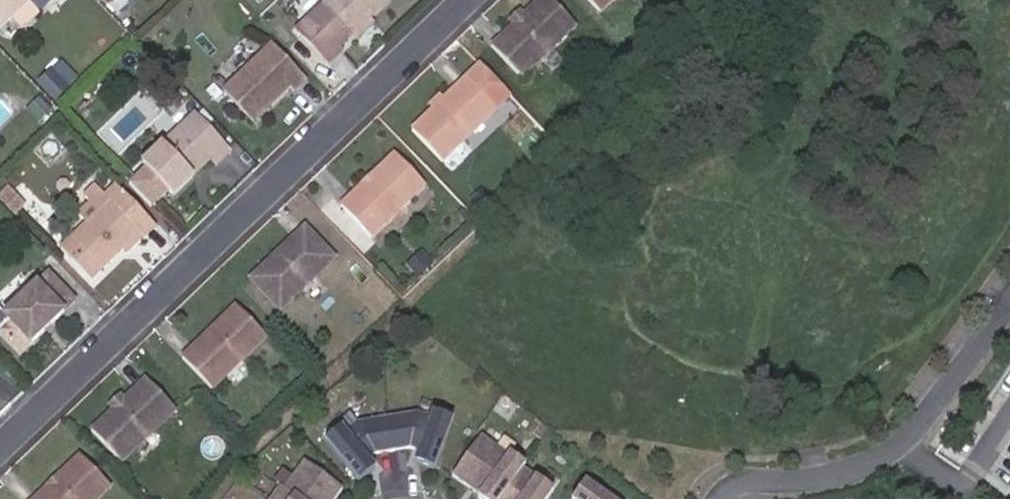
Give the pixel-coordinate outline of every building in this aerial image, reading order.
[(3,40),(43,0),(0,0),(0,38),(3,40)] [(117,0),(108,0),(102,6),(113,17),(123,6),(117,0)] [(378,0),(334,0),(299,34),(331,67),(343,54),(339,50),(348,41),(366,23),(383,6),(378,0)] [(613,0),(584,0),(598,14),(613,0)] [(522,88),(575,34),(545,4),(523,26),(514,35),(492,57),(522,88)] [(366,23),(348,41),(352,45),(371,27),(366,23)] [(514,35),(523,26),(519,23),(510,31),(514,35)] [(308,85),(272,49),(228,93),(258,126),(292,92),(297,97),(308,85)] [(445,162),(512,99),(481,67),(447,100),(434,114),(415,131),(445,162)] [(55,87),(45,97),(62,113),(72,103),(55,87)] [(434,114),(447,100),(441,95),(428,108),(434,114)] [(563,138),(574,128),(563,117),(552,128),(563,138)] [(192,178),(210,161),(216,167),(220,172),(233,158),(196,120),(149,167),(182,201),(198,185),(192,178)] [(363,239),(417,187),(386,156),(333,208),(363,239)] [(198,185),(216,167),(210,161),(192,178),(198,185)] [(29,211),(14,196),(2,207),(18,223),(29,211)] [(160,233),(126,197),(115,207),(105,198),(95,208),(101,214),(110,223),(101,232),(82,251),(100,268),(88,279),(94,285),(143,238),(149,244),(160,233)] [(101,232),(110,223),(101,214),(92,222),(101,232)] [(286,311),(338,258),(308,228),(255,280),(286,311)] [(100,268),(82,251),(71,262),(88,279),(100,268)] [(81,308),(51,278),(10,322),(0,312),(0,343),(5,339),(28,362),(81,308)] [(219,394),(273,340),(242,310),(189,363),(219,394)] [(130,468),(184,415),(153,385),(131,407),(122,416),(100,438),(130,468)] [(104,402),(110,408),(120,398),(115,392),(104,402)] [(122,416),(131,407),(127,403),(118,412),(122,416)] [(420,410),(390,415),(396,448),(414,445),(422,448),(419,458),(438,465),(456,416),(437,409),(434,415),(420,410)] [(344,425),(329,438),(362,478),(378,465),(371,457),(378,451),(396,448),(390,415),(360,420),(349,430),(344,425)] [(531,460),(516,450),(513,453),(486,435),(460,473),(486,491),(485,494),(492,498),(504,498),(529,464),(531,460)] [(342,488),(304,461),(285,488),(281,486),(272,498),(334,498),(342,488)] [(118,494),(89,463),(53,498),(113,498),(118,494)] [(561,486),(529,464),(504,498),(551,498),(561,486)] [(589,481),(576,498),(615,498),(589,481)]
